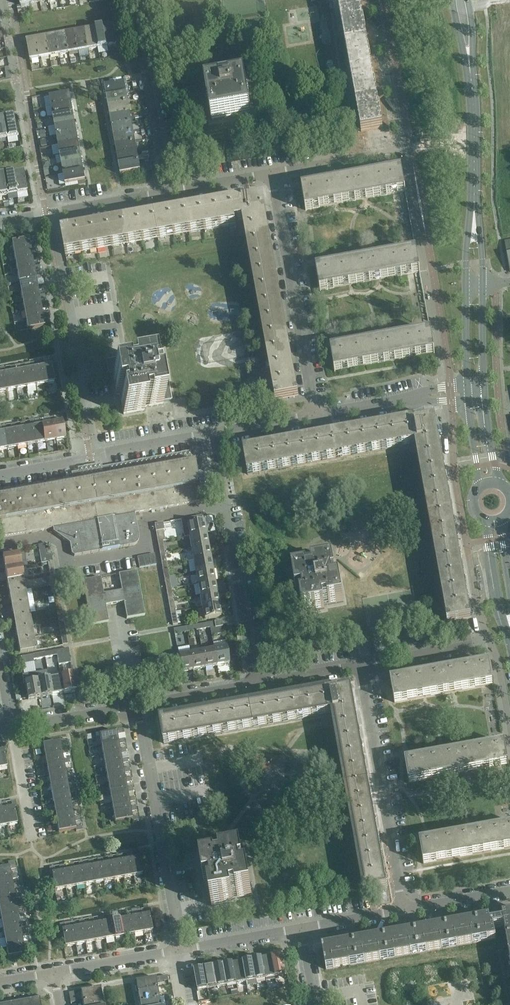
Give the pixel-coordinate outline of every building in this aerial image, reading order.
[(360,130),(382,127),(363,0),(340,0),(360,130)] [(114,25),(104,27),(108,47),(118,45),(114,25)] [(104,27),(95,28),(98,48),(108,47),(104,27)] [(95,28),(85,30),(88,50),(98,48),(95,28)] [(85,30),(75,32),(79,52),(88,50),(85,30)] [(75,32),(65,34),(69,54),(79,52),(75,32)] [(65,34),(56,35),(59,55),(69,54),(65,34)] [(56,35),(46,37),(50,57),(59,55),(56,35)] [(46,37),(36,39),(40,59),(50,57),(46,37)] [(40,59),(36,39),(27,41),(30,61),(40,59)] [(206,86),(212,121),(251,114),(245,79),(206,86)] [(105,87),(106,97),(127,93),(125,83),(105,87)] [(50,97),(51,107),(71,103),(70,93),(50,97)] [(106,97),(108,106),(128,103),(127,93),(106,97)] [(51,107),(53,116),(73,113),(71,103),(51,107)] [(108,106),(110,116),(130,113),(128,103),(108,106)] [(53,116),(55,126),(75,123),(73,113),(53,116)] [(110,116),(112,126),(132,122),(130,113),(110,116)] [(13,116),(4,118),(7,138),(17,136),(13,116)] [(112,126),(113,136),(134,132),(132,122),(112,126)] [(55,126),(57,136),(77,132),(75,123),(55,126)] [(57,136),(58,146),(78,142),(77,132),(57,136)] [(113,136),(115,145),(135,142),(134,132),(113,136)] [(58,146),(60,155),(80,152),(78,142),(58,146)] [(115,145),(117,155),(137,151),(135,142),(115,145)] [(117,155),(119,165),(139,161),(137,151),(117,155)] [(60,155),(62,165),(82,161),(80,152),(60,155)] [(62,165),(64,175),(84,171),(82,161),(62,165)] [(139,161),(119,165),(121,174),(141,171),(139,161)] [(23,171),(14,173),(17,193),(27,192),(23,171)] [(84,171),(64,175),(65,184),(85,181),(84,171)] [(373,197),(392,194),(405,191),(402,171),(401,171),(401,172),(388,174),(388,172),(383,173),(383,175),(370,177),(373,197)] [(14,173),(4,175),(8,195),(17,193),(14,173)] [(46,179),(47,186),(48,191),(54,190),(53,185),(56,185),(54,177),(46,179)] [(339,183),(342,203),(373,197),(370,177),(357,180),(357,178),(351,179),(352,181),(339,183)] [(306,209),(342,203),(339,183),(321,186),(320,185),(315,185),(316,187),(303,190),(302,189),(306,210),(306,209)] [(250,198),(246,199),(243,199),(242,194),(235,195),(235,201),(231,201),(231,204),(63,234),(62,232),(61,232),(66,255),(236,225),(235,222),(245,220),(278,400),(275,400),(275,401),(298,397),(265,211),(253,213),(250,198)] [(12,242),(13,252),(31,249),(30,248),(29,242),(35,241),(34,237),(28,238),(28,239),(12,242)] [(13,252),(15,262),(32,259),(32,257),(31,252),(37,251),(36,246),(30,248),(31,249),(13,252)] [(403,253),(397,254),(398,256),(384,258),(388,278),(407,274),(420,272),(416,251),(416,252),(403,254),(403,253)] [(15,262),(17,271),(34,268),(34,267),(33,262),(39,261),(38,256),(32,257),(32,259),(15,262)] [(353,264),(357,283),(388,278),(384,258),(371,260),(371,259),(366,260),(366,261),(353,264)] [(357,283),(353,264),(335,267),(335,265),(330,266),(330,268),(317,270),(317,269),(316,269),(320,291),(321,291),(321,290),(357,283)] [(17,271),(19,281),(36,278),(36,276),(35,271),(40,270),(40,266),(34,267),(34,268),(17,271)] [(19,281),(20,291),(38,288),(37,286),(36,281),(42,280),(41,275),(36,276),(36,278),(19,281)] [(20,291),(22,300),(39,297),(39,296),(38,291),(44,289),(43,285),(37,286),(38,288),(20,291)] [(22,300),(24,310),(41,307),(41,305),(40,300),(46,299),(45,295),(39,296),(39,297),(22,300)] [(24,310),(26,320),(43,317),(42,315),(42,310),(47,309),(47,304),(41,305),(41,307),(24,310)] [(43,317),(26,320),(27,330),(45,327),(45,329),(51,328),(50,324),(44,325),(43,319),(49,318),(48,314),(42,315),(43,317)] [(412,335),(412,336),(399,339),(402,359),(434,353),(434,354),(435,354),(431,332),(430,332),(417,335),(417,334),(412,335)] [(368,344),(371,364),(402,359),(399,339),(386,341),(386,339),(380,340),(381,342),(368,344)] [(371,364),(368,344),(350,348),(349,346),(344,347),(345,349),(332,351),(331,350),(335,372),(335,371),(371,364)] [(122,373),(113,374),(117,395),(120,394),(123,414),(144,410),(144,407),(163,404),(163,402),(172,400),(163,350),(136,355),(138,367),(132,368),(131,358),(120,360),(122,373)] [(39,361),(40,367),(42,367),(45,384),(55,382),(51,365),(53,365),(52,359),(49,360),(49,366),(44,366),(43,361),(39,361)] [(29,363),(30,369),(32,369),(35,386),(45,384),(42,367),(40,367),(35,368),(34,362),(29,363)] [(20,365),(21,371),(22,370),(25,388),(35,386),(32,369),(30,369),(25,370),(24,364),(20,365)] [(10,367),(11,372),(13,372),(16,389),(25,388),(22,370),(21,371),(15,372),(14,366),(10,367)] [(0,368),(1,374),(3,374),(6,391),(16,389),(13,372),(11,372),(6,373),(5,367),(0,368)] [(49,418),(50,424),(52,423),(55,441),(65,439),(62,422),(64,421),(63,415),(59,416),(60,422),(55,423),(54,417),(49,418)] [(39,420),(41,425),(42,425),(45,442),(55,441),(52,423),(50,424),(45,425),(44,419),(39,420)] [(435,419),(414,423),(408,424),(412,445),(412,444),(415,444),(417,450),(419,449),(448,611),(446,611),(446,617),(447,623),(471,618),(472,618),(471,614),(471,612),(470,612),(435,419)] [(30,421),(31,427),(33,427),(36,444),(45,442),(42,425),(41,425),(35,426),(34,420),(30,421)] [(20,423),(21,429),(23,429),(26,446),(36,444),(33,427),(31,427),(26,428),(25,422),(20,423)] [(10,425),(12,431),(13,430),(16,448),(26,446),(23,429),(21,429),(16,430),(15,424),(10,425)] [(249,450),(249,449),(243,450),(248,474),(412,445),(408,424),(255,451),(255,449),(249,450)] [(1,427),(2,432),(3,432),(6,449),(16,448),(13,430),(12,431),(6,432),(5,426),(1,427)] [(53,528),(53,532),(70,544),(72,554),(74,556),(133,546),(135,544),(137,542),(139,540),(139,537),(135,514),(201,502),(199,491),(204,490),(203,486),(204,485),(204,484),(207,480),(202,477),(201,469),(202,467),(201,457),(198,455),(192,456),(188,462),(188,463),(109,477),(104,473),(79,478),(75,484),(0,497),(0,538),(53,528)] [(189,536),(206,533),(204,521),(203,522),(202,516),(181,520),(184,537),(189,536)] [(158,542),(163,541),(165,541),(163,530),(164,530),(163,523),(155,524),(158,542)] [(189,536),(191,548),(208,545),(206,533),(189,536)] [(191,548),(194,560),(210,557),(208,545),(191,548)] [(41,563),(48,562),(53,561),(51,554),(46,555),(45,550),(39,551),(41,563)] [(3,558),(5,570),(21,567),(19,555),(3,558)] [(194,560),(196,572),(212,569),(210,557),(194,560)] [(303,571),(293,573),(297,594),(300,593),(303,613),(324,609),(324,606),(343,602),(340,581),(336,582),(333,562),(312,566),(312,561),(310,560),(303,569),(303,571)] [(5,570),(7,581),(23,578),(21,567),(5,570)] [(196,572),(198,584),(214,581),(212,569),(196,572)] [(108,622),(105,605),(124,602),(127,618),(145,615),(137,571),(119,574),(122,591),(104,594),(101,578),(83,581),(90,625),(108,622)] [(7,581),(9,593),(25,590),(23,578),(7,581)] [(198,584),(200,596),(216,593),(214,581),(198,584)] [(9,593),(11,605),(28,602),(25,590),(9,593)] [(200,596),(202,608),(219,605),(216,593),(200,596)] [(11,605),(13,617),(30,614),(28,602),(11,605)] [(219,605),(202,608),(204,619),(221,617),(219,605)] [(13,617),(15,629),(32,626),(30,614),(13,617)] [(209,623),(210,628),(212,635),(224,633),(223,627),(215,628),(214,622),(209,623)] [(15,629),(18,641),(34,638),(32,626),(15,629)] [(34,638),(18,641),(20,653),(36,650),(34,638)] [(226,647),(214,649),(217,666),(229,663),(226,647)] [(214,649),(202,651),(205,668),(217,666),(214,649)] [(202,651),(190,653),(193,670),(205,668),(202,651)] [(193,670),(190,653),(178,656),(181,672),(193,670)] [(33,660),(32,655),(21,657),(22,664),(34,662),(33,660)] [(481,686),(494,684),(490,663),(490,664),(477,666),(477,665),(471,666),(472,667),(458,670),(462,689),(481,686)] [(458,670),(427,675),(431,695),(462,689),(458,670)] [(73,675),(61,677),(64,693),(76,691),(73,675)] [(395,702),(431,695),(427,675),(409,679),(409,677),(404,678),(404,680),(391,682),(391,681),(390,681),(394,703),(395,703),(395,702)] [(61,677),(49,679),(52,695),(64,693),(61,677)] [(49,679),(37,681),(40,697),(52,695),(49,679)] [(40,697),(37,681),(25,683),(28,700),(40,697)] [(361,880),(362,886),(363,892),(387,888),(351,688),(330,692),(330,693),(324,694),(324,693),(166,721),(166,718),(159,720),(164,744),(332,713),(332,718),(335,718),(364,880),(361,880)] [(99,735),(101,744),(118,741),(118,740),(117,735),(123,734),(122,729),(116,730),(116,732),(99,735)] [(43,745),(44,755),(62,752),(61,750),(60,745),(66,744),(66,739),(59,741),(59,742),(43,745)] [(101,744),(103,754),(120,751),(120,750),(119,745),(125,743),(124,739),(118,740),(118,741),(101,744)] [(477,770),(495,767),(508,764),(505,744),(504,744),(491,747),(491,745),(486,746),(486,748),(473,750),(477,770)] [(44,755),(46,764),(63,761),(63,760),(62,755),(68,754),(67,749),(61,750),(62,752),(44,755)] [(103,754),(104,764),(122,761),(121,759),(120,754),(126,753),(125,749),(120,750),(120,751),(103,754)] [(477,770),(473,750),(460,753),(460,751),(454,752),(455,754),(442,756),(445,776),(477,770)] [(445,776),(442,756),(424,759),(424,757),(418,758),(419,760),(406,763),(406,761),(405,762),(409,783),(409,782),(445,776)] [(104,764),(106,774),(123,771),(123,769),(122,764),(128,763),(127,758),(121,759),(122,761),(104,764)] [(46,764),(48,774),(65,771),(65,770),(64,764),(70,763),(69,759),(63,760),(63,761),(46,764)] [(48,774),(50,784),(67,781),(67,779),(66,774),(72,773),(71,768),(65,770),(65,771),(48,774)] [(106,774),(108,783),(125,780),(125,779),(124,774),(130,772),(129,768),(123,769),(123,771),(106,774)] [(50,784),(52,794),(69,790),(68,789),(67,784),(73,783),(73,778),(67,779),(67,781),(50,784)] [(108,783),(110,793),(127,790),(127,788),(126,783),(132,782),(131,778),(125,779),(125,780),(108,783)] [(110,793),(111,803),(129,800),(128,798),(127,793),(133,792),(132,787),(127,788),(127,790),(110,793)] [(52,794),(53,803),(70,800),(70,799),(69,793),(75,792),(74,788),(68,789),(69,790),(52,794)] [(53,803),(55,813),(72,810),(72,808),(71,803),(77,802),(76,797),(70,799),(70,800),(53,803)] [(111,803),(113,813),(130,809),(130,808),(129,802),(135,801),(134,797),(128,798),(129,800),(111,803)] [(2,803),(3,809),(4,809),(8,826),(17,824),(14,807),(16,807),(15,801),(11,801),(12,807),(7,808),(6,802),(2,803)] [(55,813),(57,823),(74,820),(74,818),(73,813),(79,811),(78,807),(72,808),(72,810),(55,813)] [(130,809),(113,813),(115,822),(132,819),(132,821),(138,820),(138,816),(132,817),(131,812),(137,811),(136,807),(130,808),(130,809)] [(74,820),(57,823),(59,832),(76,829),(76,831),(82,830),(81,826),(75,827),(74,822),(80,821),(79,817),(74,818),(74,820)] [(491,851),(509,847),(509,826),(506,827),(506,826),(501,827),(501,829),(488,831),(491,851)] [(456,837),(460,856),(491,851),(488,831),(475,833),(474,832),(469,833),(469,834),(456,837)] [(424,863),(460,856),(456,837),(438,840),(438,838),(433,839),(433,841),(420,843),(420,842),(423,864),(424,864),(424,863)] [(127,854),(128,860),(129,859),(132,877),(142,875),(139,858),(141,857),(140,851),(136,852),(137,858),(132,859),(131,853),(127,854)] [(117,856),(118,862),(120,861),(123,878),(132,877),(129,859),(128,860),(122,861),(121,855),(117,856)] [(220,860),(221,863),(214,864),(202,867),(205,887),(209,887),(212,906),(233,903),(232,899),(252,896),(248,875),(245,876),(241,856),(220,860)] [(107,857),(108,863),(110,863),(113,880),(123,878),(120,861),(118,862),(113,862),(112,857),(107,857)] [(98,859),(99,865),(100,865),(103,882),(113,880),(110,863),(108,863),(103,864),(102,858),(98,859)] [(88,861),(89,867),(90,866),(94,884),(103,882),(100,865),(99,865),(93,866),(92,860),(88,861)] [(11,876),(11,875),(10,870),(16,869),(14,861),(8,862),(9,867),(0,868),(0,878),(11,876)] [(78,863),(79,868),(81,868),(84,885),(94,884),(90,866),(89,867),(84,868),(83,862),(78,863)] [(69,864),(70,870),(71,870),(74,887),(84,885),(81,868),(79,868),(74,869),(73,863),(69,864)] [(59,866),(60,872),(61,872),(64,889),(74,887),(71,870),(70,870),(64,871),(63,865),(59,866)] [(61,872),(60,872),(55,873),(54,867),(49,868),(50,874),(52,874),(55,891),(64,889),(61,872)] [(13,886),(13,885),(12,880),(18,879),(17,874),(11,875),(11,876),(0,878),(0,889),(13,886)] [(15,896),(14,894),(13,889),(19,888),(18,884),(13,885),(13,886),(0,889),(0,899),(15,896)] [(16,906),(16,904),(15,899),(21,898),(20,893),(14,894),(15,896),(0,899),(0,909),(16,906)] [(1,918),(18,915),(18,914),(17,909),(23,908),(22,903),(16,904),(16,906),(0,909),(0,913),(1,918)] [(137,910),(138,916),(140,916),(143,933),(152,931),(149,914),(151,914),(150,908),(146,909),(147,915),(142,915),(141,910),(137,910)] [(127,912),(128,918),(130,918),(133,935),(143,933),(140,916),(138,916),(133,917),(131,911),(127,912)] [(1,918),(3,928),(20,925),(20,923),(19,918),(24,917),(24,913),(18,914),(18,915),(1,918)] [(117,914),(118,920),(120,919),(123,937),(133,935),(130,918),(128,918),(123,919),(122,913),(117,914)] [(108,916),(109,921),(110,921),(114,938),(123,937),(120,919),(118,920),(113,921),(112,915),(108,916)] [(98,917),(99,923),(101,923),(104,940),(114,938),(110,921),(109,921),(104,922),(103,916),(98,917)] [(88,919),(90,925),(91,925),(94,942),(104,940),(101,923),(99,923),(94,924),(93,918),(88,919)] [(496,939),(494,928),(504,926),(503,919),(490,922),(490,918),(474,921),(478,943),(496,939)] [(79,921),(80,927),(81,926),(84,944),(94,942),(91,925),(90,925),(84,926),(83,920),(79,921)] [(448,948),(463,945),(478,943),(474,921),(444,926),(448,948)] [(3,928),(4,938),(22,935),(21,933),(20,928),(26,927),(25,922),(20,923),(20,925),(3,928)] [(69,923),(70,928),(72,928),(75,945),(84,944),(81,926),(80,927),(75,928),(74,922),(69,923)] [(72,928),(70,928),(65,929),(64,924),(59,924),(61,931),(62,931),(65,947),(75,945),(72,928)] [(417,953),(433,951),(448,948),(444,926),(413,932),(417,953)] [(4,938),(6,948),(23,945),(23,943),(22,938),(28,936),(27,932),(21,933),(22,935),(4,938)] [(387,959),(402,956),(417,953),(413,932),(383,937),(387,959)] [(357,964),(372,962),(387,959),(383,937),(353,943),(357,964)] [(23,945),(6,948),(8,957),(25,954),(27,954),(27,952),(25,953),(24,947),(30,946),(29,942),(23,943),(23,945)] [(326,970),(341,967),(357,964),(353,943),(322,948),(326,970)] [(281,955),(272,957),(275,977),(285,975),(281,955)] [(272,957),(262,958),(266,979),(275,977),(272,957)] [(262,958),(252,960),(256,981),(266,979),(262,958)] [(252,960),(243,962),(246,982),(256,981),(252,960)] [(243,962),(233,964),(237,984),(246,982),(243,962)] [(233,964),(223,965),(227,986),(237,984),(233,964)] [(223,965),(213,967),(217,988),(227,986),(223,965)] [(213,967),(204,969),(207,989),(217,988),(213,967)] [(207,989),(204,969),(194,971),(198,991),(207,989)] [(135,982),(137,991),(158,988),(156,978),(135,982)] [(80,991),(82,1001),(103,998),(101,988),(80,991)] [(137,991),(139,1001),(159,997),(158,988),(137,991)] [(30,1001),(30,1004),(40,1004),(39,996),(34,997),(35,1000),(30,1001)]
